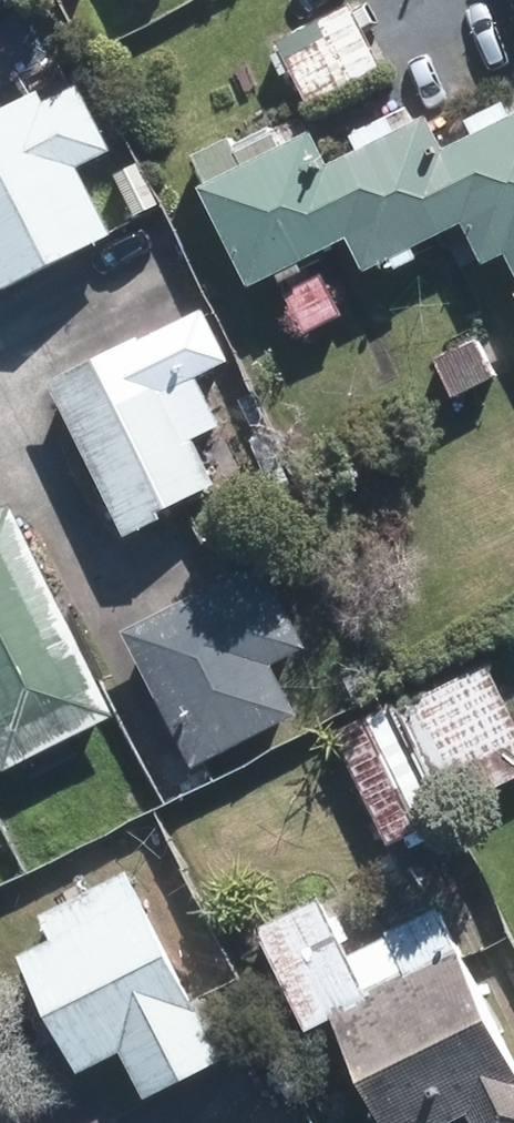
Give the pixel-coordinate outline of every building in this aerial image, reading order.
[(270,35),(304,102),(378,63),(346,0),(337,0),(270,35)] [(76,92),(43,108),(39,99),(0,119),(0,295),(109,242),(75,171),(107,155),(76,92)] [(439,159),(420,123),(323,172),(306,137),(274,154),(265,138),(232,155),(226,144),(188,163),(202,191),(190,197),(243,297),(341,246),(357,279),(454,230),(476,273),(500,260),(513,287),(513,120),(439,159)] [(281,299),(301,340),(341,320),(321,278),(281,299)] [(126,539),(132,536),(219,488),(142,344),(58,390),(49,395),(92,475),(111,511),(126,539)] [(471,345),(431,366),(450,404),(490,383),(471,345)] [(6,511),(0,514),(0,778),(111,721),(6,511)] [(256,568),(119,638),(188,774),(292,723),(266,672),(299,656),(256,568)] [(400,715),(448,814),(513,781),(513,709),(494,669),(400,715)] [(393,713),(340,739),(392,846),(445,821),(393,713)] [(220,1063),(124,879),(37,924),(47,945),(14,963),(75,1082),(115,1061),(137,1106),(220,1063)] [(438,911),(385,938),(388,941),(347,962),(317,902),(255,934),(306,1035),(331,1022),(381,1122),(453,1122),(465,1117),(468,1122),(513,1122),(513,1065),(438,911)]
